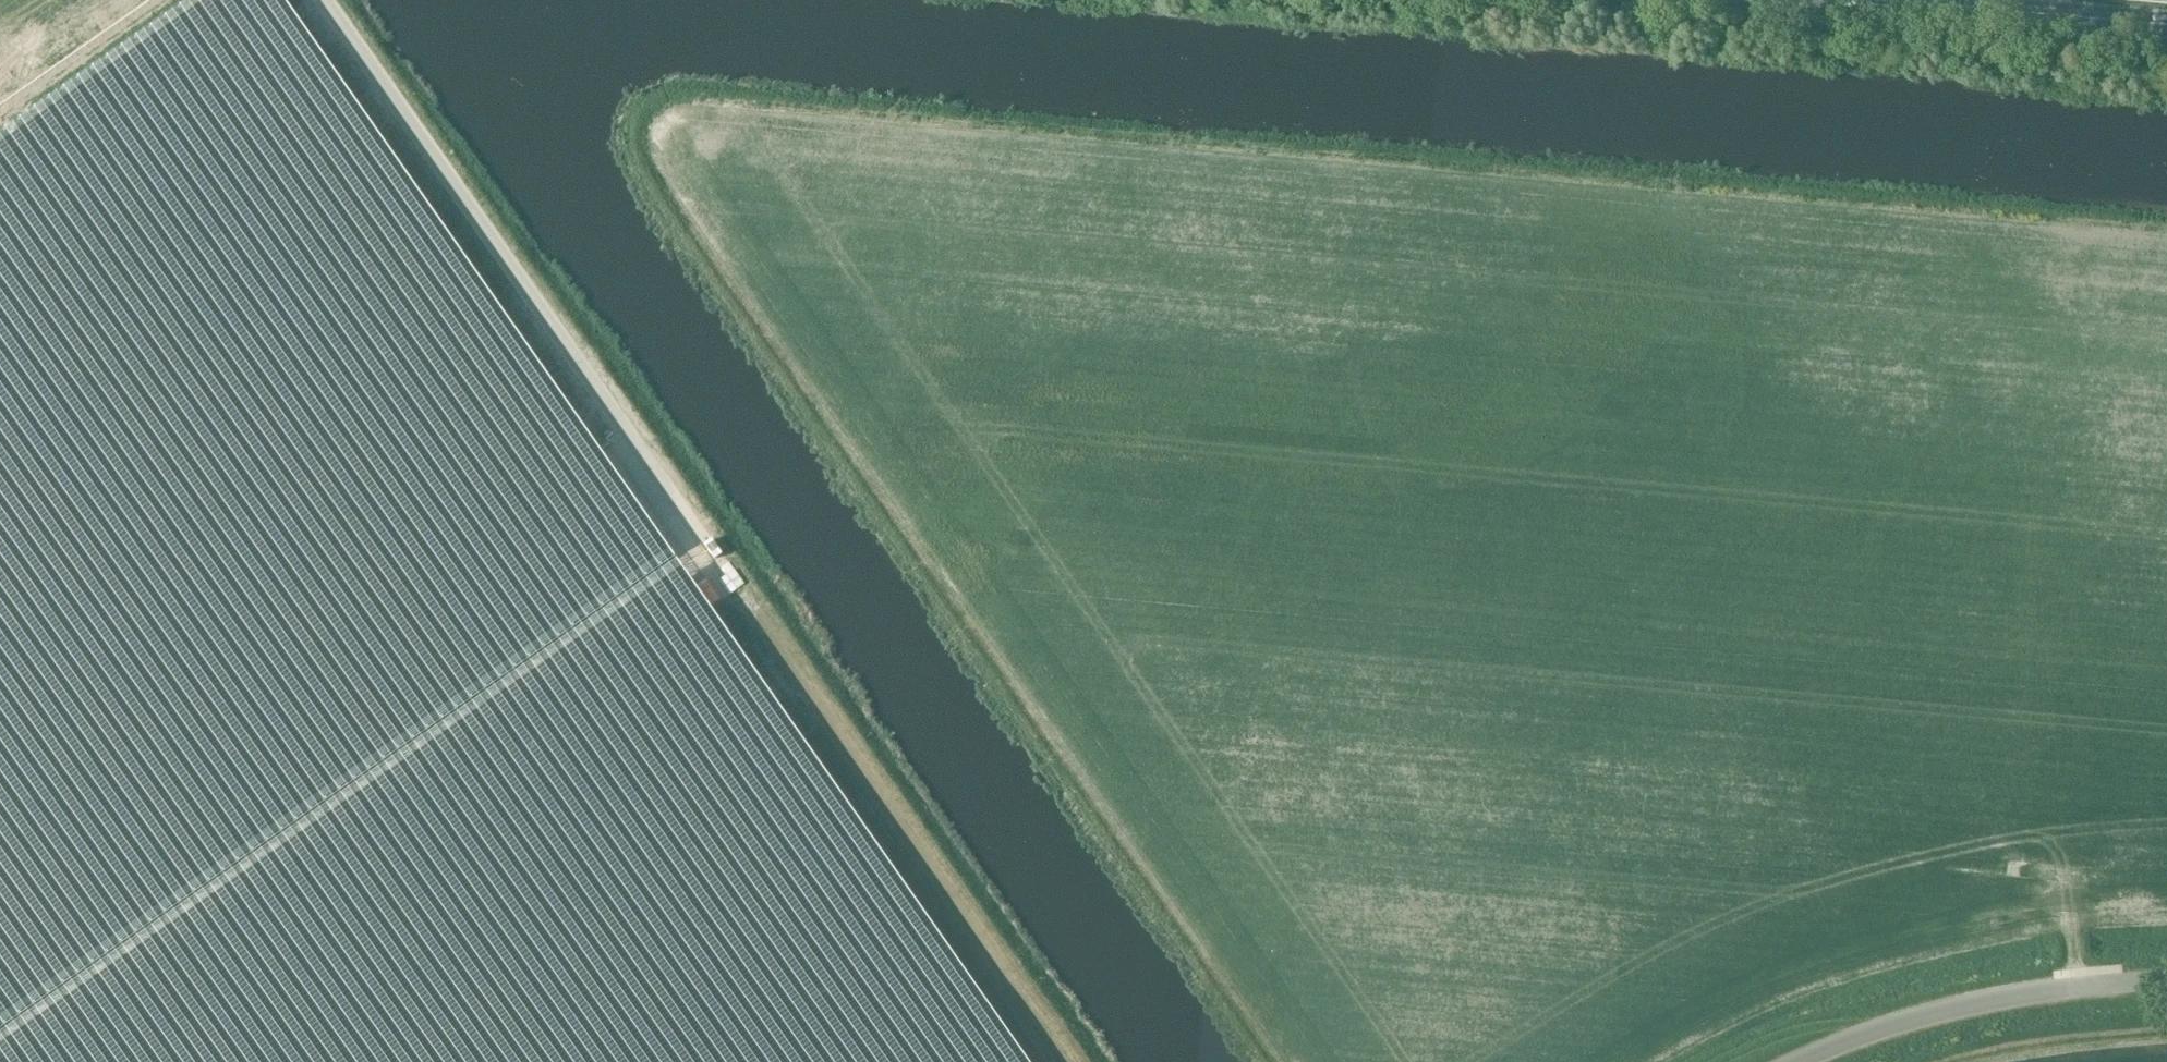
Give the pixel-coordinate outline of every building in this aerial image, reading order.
[(275,0),(152,0),(0,107),(0,1061),(1023,1061),(275,0)]
